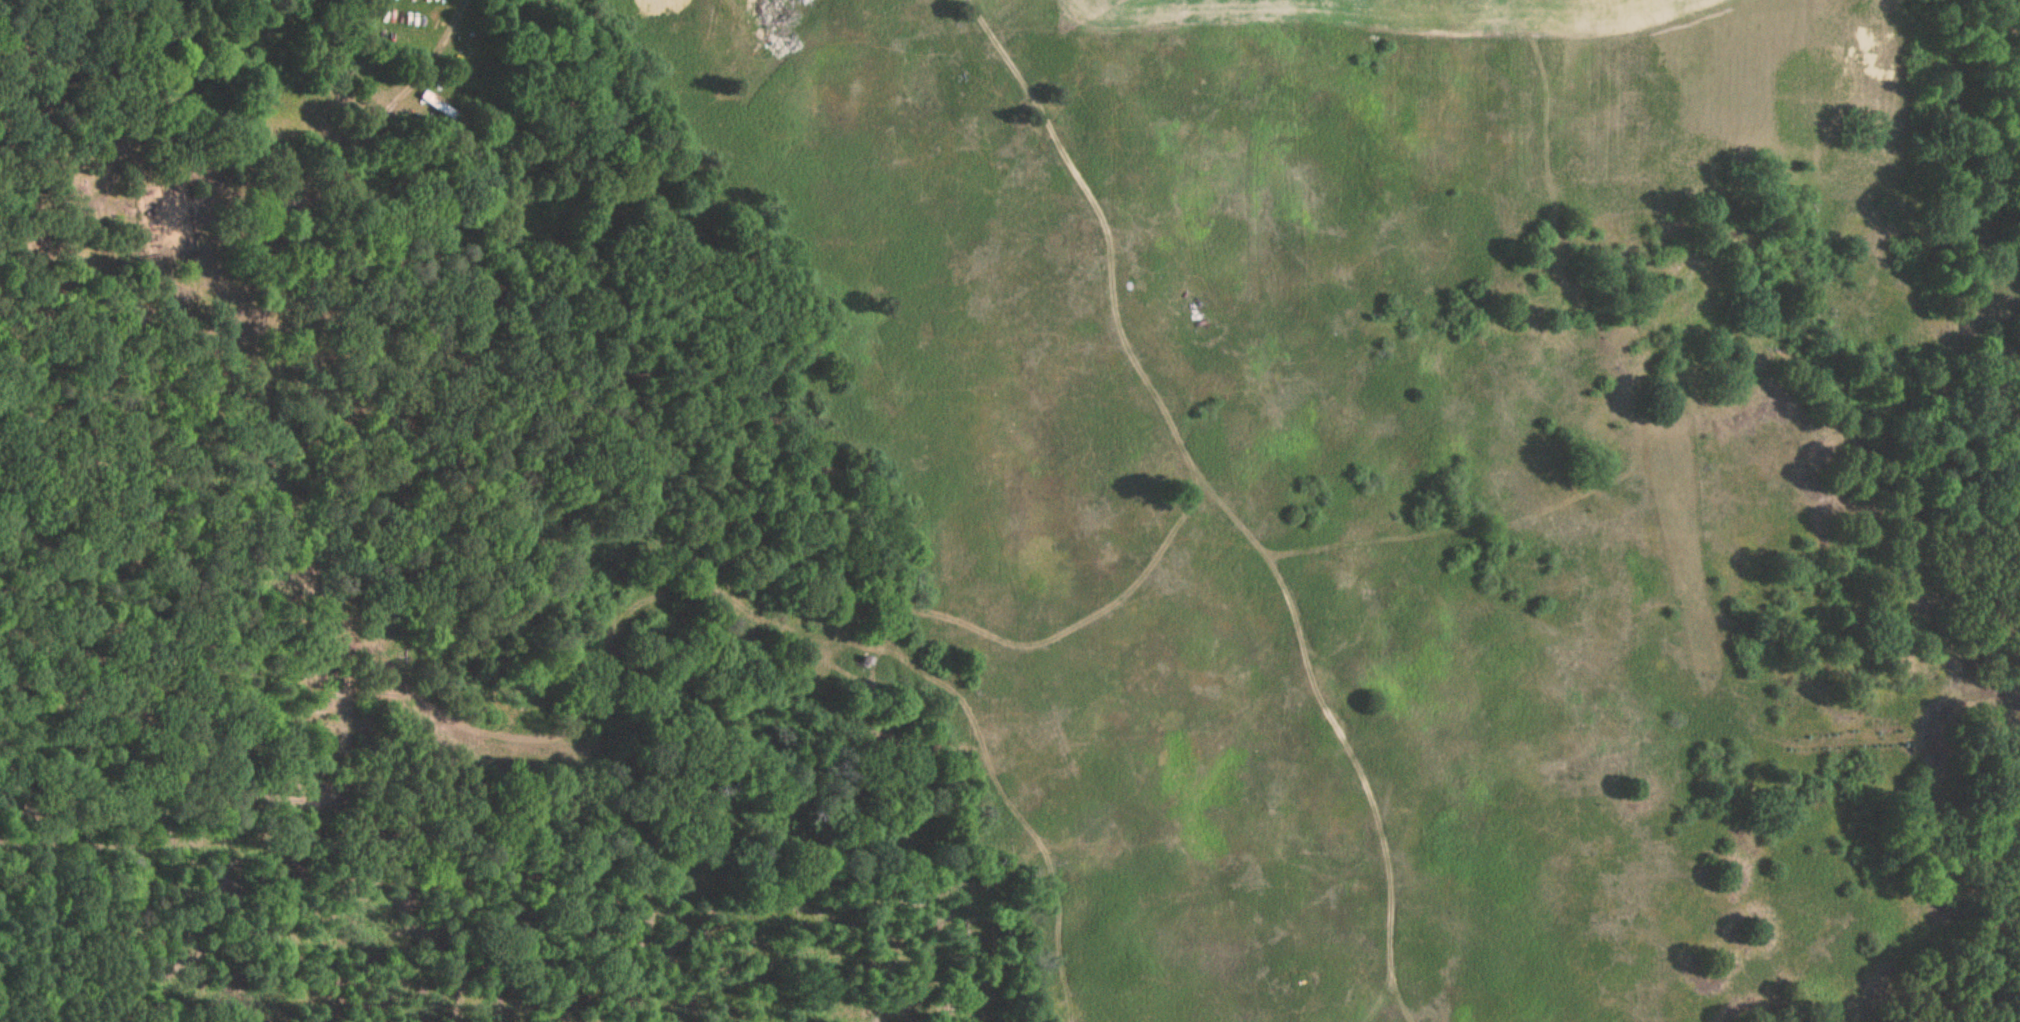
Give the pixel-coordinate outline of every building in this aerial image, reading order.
[(860,652),(857,663),(867,665),(870,654),(860,652)]
